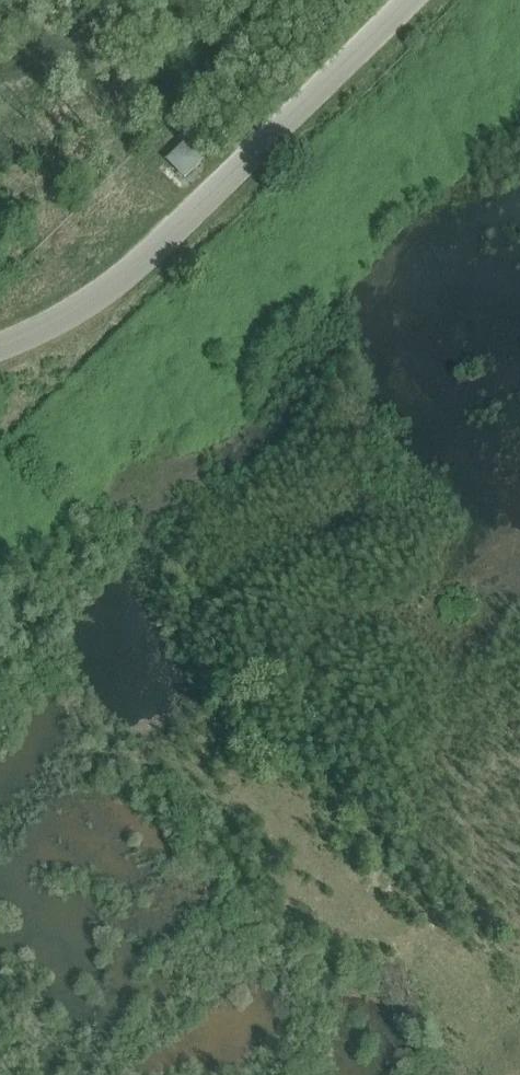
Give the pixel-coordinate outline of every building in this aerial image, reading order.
[(201,161),(184,143),(167,160),(184,178),(201,161)]
